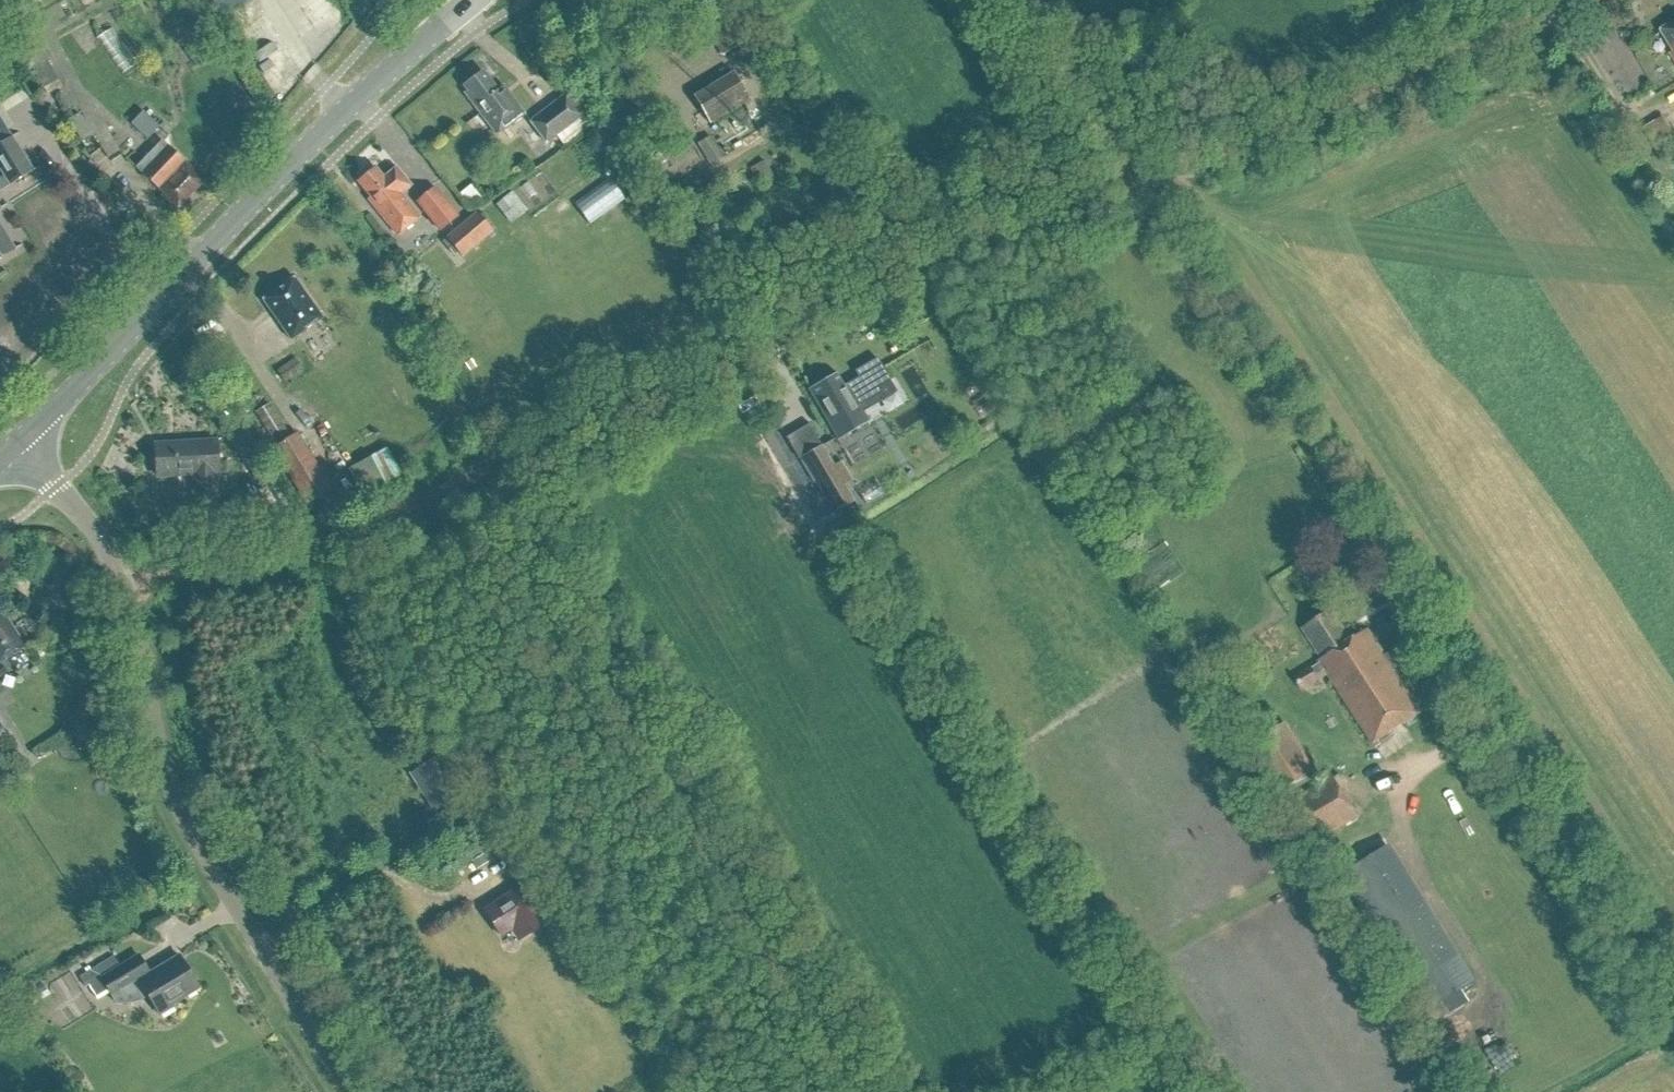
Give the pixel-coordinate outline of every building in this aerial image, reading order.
[(251,0),(212,0),(224,18),(251,0)] [(114,18),(106,25),(133,61),(142,55),(114,18)] [(1658,30),(1673,56),(1673,20),(1658,30)] [(708,120),(748,95),(731,67),(691,92),(708,120)] [(496,135),(524,114),(502,86),(496,91),(482,72),(463,86),(467,91),(464,93),(496,135)] [(575,86),(528,121),(544,144),(592,109),(575,86)] [(130,124),(147,140),(159,127),(142,112),(130,124)] [(1662,162),(1673,155),(1673,132),(1665,116),(1643,129),(1662,162)] [(0,144),(0,171),(8,184),(1,189),(2,190),(40,167),(39,165),(32,170),(12,138),(19,134),(18,132),(0,144)] [(161,140),(135,168),(177,208),(203,180),(161,140)] [(376,166),(358,179),(371,196),(368,198),(396,235),(420,217),(402,194),(412,186),(398,167),(385,177),(376,166)] [(456,215),(434,187),(416,202),(439,230),(456,215)] [(510,191),(495,204),(510,223),(526,209),(510,191)] [(459,254),(491,230),(477,211),(445,236),(459,254)] [(22,246),(21,244),(14,249),(0,226),(0,259),(22,246)] [(322,318),(293,277),(261,299),(290,340),(322,318)] [(465,356),(459,360),(467,371),(472,367),(465,356)] [(294,358),(276,371),(284,382),(302,369),(294,358)] [(837,440),(868,422),(860,408),(877,398),(879,401),(897,391),(880,364),(858,376),(862,383),(846,392),(834,373),(808,389),(837,440)] [(274,443),(284,437),(266,405),(255,412),(274,443)] [(245,462),(258,454),(239,424),(223,433),(242,464),(245,462)] [(331,489),(297,432),(271,448),(306,504),(331,489)] [(217,438),(206,438),(155,441),(156,478),(192,476),(194,503),(218,502),(217,475),(219,475),(217,438)] [(804,455),(800,457),(825,497),(834,512),(844,506),(854,500),(844,485),(852,480),(840,461),(833,465),(821,445),(804,455)] [(258,454),(245,462),(260,488),(275,479),(259,453),(258,454)] [(1315,658),(1318,663),(1322,661),(1369,733),(1415,704),(1368,630),(1350,641),(1331,610),(1304,628),(1320,654),(1315,658)] [(8,657),(14,667),(21,669),(27,666),(28,658),(22,648),(24,647),(20,641),(23,639),(25,635),(20,628),(16,627),(13,629),(3,615),(0,617),(0,662),(8,657)] [(1314,770),(1286,722),(1254,741),(1282,789),(1314,770)] [(408,774),(433,812),(466,791),(441,753),(408,774)] [(1317,841),(1358,817),(1333,774),(1292,798),(1317,841)] [(1464,986),(1482,974),(1398,837),(1361,859),(1398,918),(1415,907),(1464,986)] [(520,887),(485,909),(501,935),(512,928),(518,938),(543,922),(520,887)] [(158,1011),(159,1014),(172,1006),(170,1003),(197,987),(178,955),(148,973),(137,954),(118,965),(113,956),(79,976),(84,986),(88,984),(96,997),(108,990),(116,1004),(132,1003),(140,1000),(147,996),(157,1012),(158,1011)] [(1490,1011),(1485,992),(1460,999),(1466,1018),(1490,1011)]
